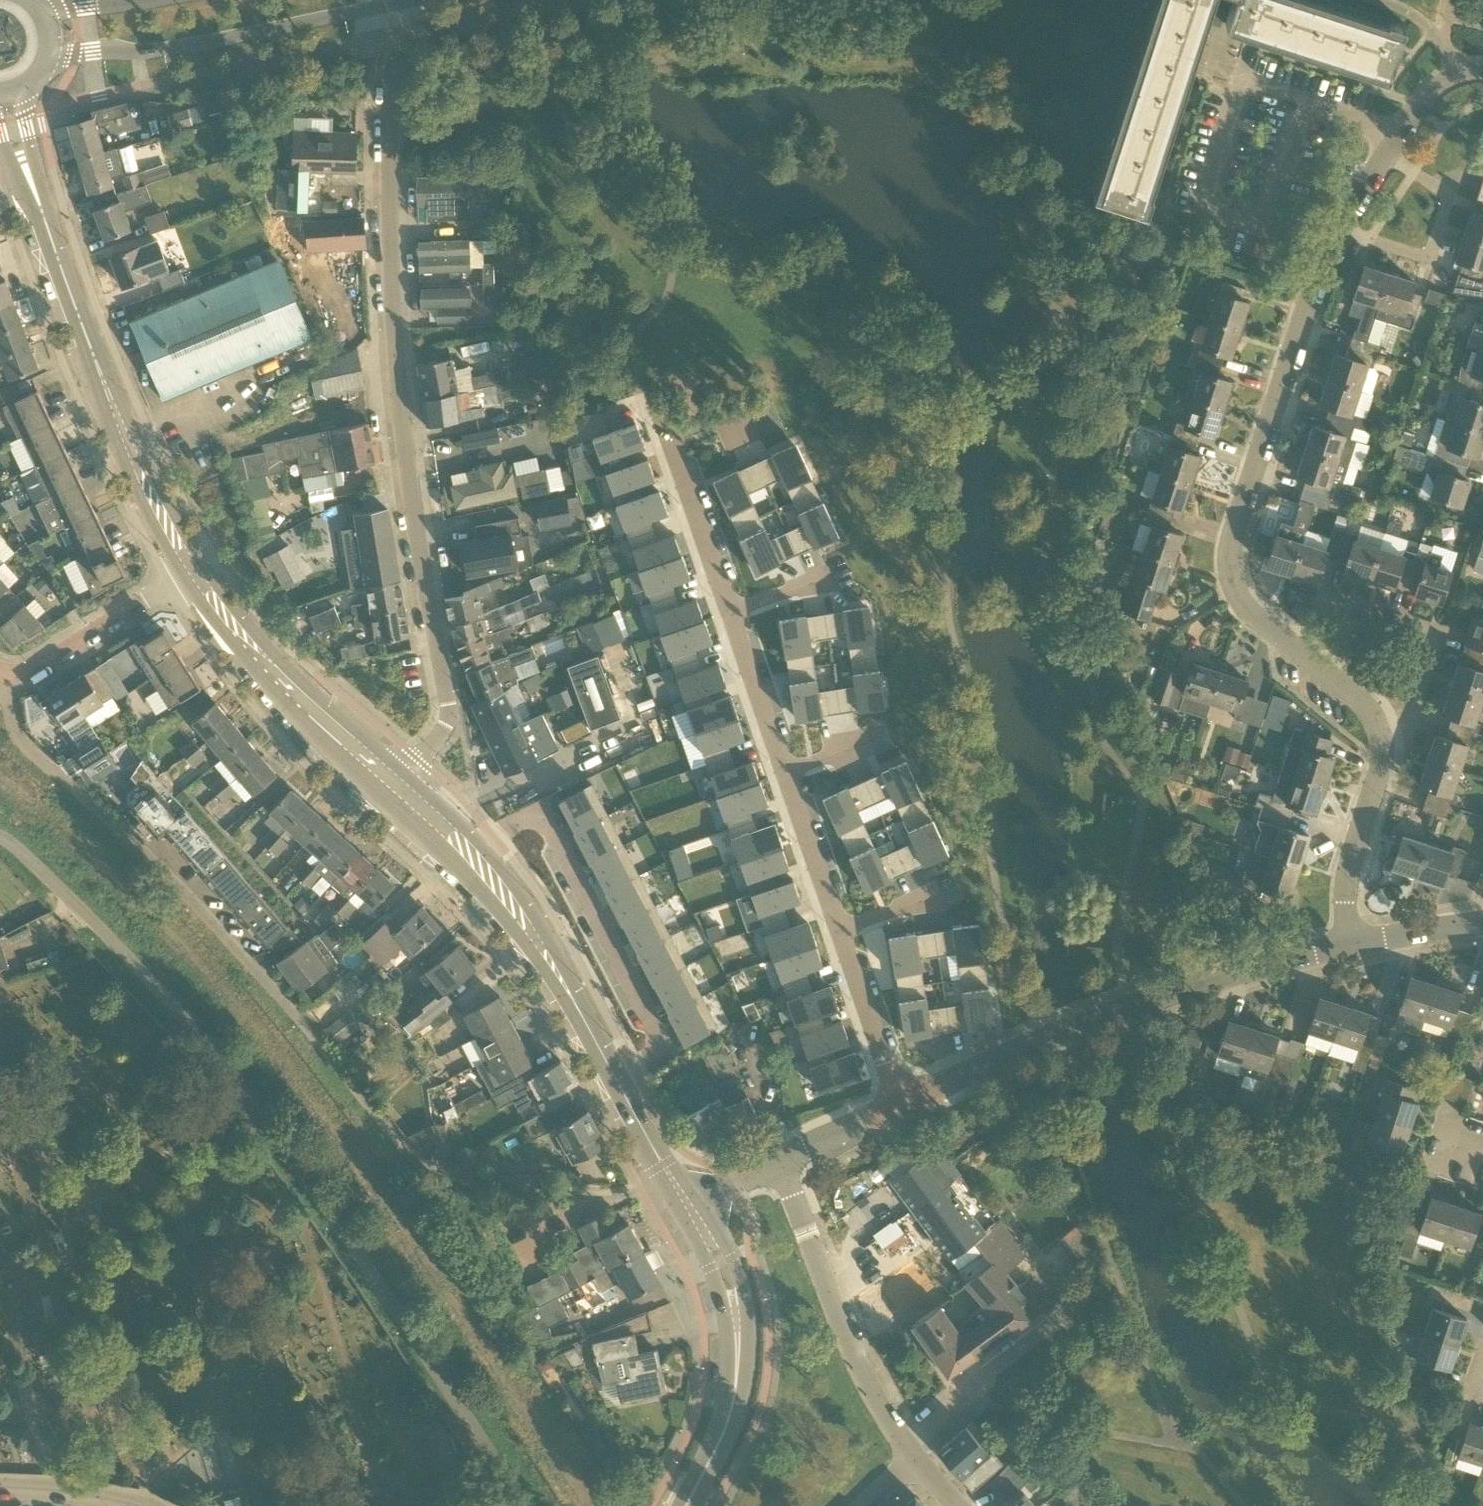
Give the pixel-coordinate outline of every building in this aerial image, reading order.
[(1151,11),(1151,12),(1093,189),(1120,198),(1144,206),(1147,206),(1147,205),(1145,205),(1144,204),(1145,202),(1148,189),(1150,190),(1151,189),(1151,187),(1187,74),(1206,15),(1207,14),(1227,21),(1226,22),(1226,24),(1267,37),(1370,71),(1387,76),(1405,23),(1403,23),(1403,24),(1402,26),(1392,23),(1388,21),(1388,20),(1388,19),(1387,19),(1328,0),(1155,0),(1151,11)] [(69,125),(79,160),(104,153),(104,152),(97,128),(110,125),(109,120),(129,115),(126,103),(92,112),(94,118),(69,125)] [(193,125),(189,109),(168,115),(173,131),(193,125)] [(309,171),(356,172),(357,133),(295,132),(294,170),(309,171)] [(114,186),(109,168),(138,160),(133,144),(104,152),(104,153),(79,160),(89,193),(114,186)] [(127,191),(146,185),(172,175),(167,164),(123,178),(127,190),(127,191)] [(307,211),(309,171),(294,170),(280,170),(279,207),(281,207),(281,211),(307,211)] [(473,180),(420,181),(421,210),(473,209),(473,180)] [(127,191),(127,190),(117,193),(120,201),(94,210),(106,240),(132,230),(125,212),(152,201),(146,185),(127,191)] [(481,220),(492,220),(492,199),(481,200),(481,220)] [(337,216),(338,201),(322,200),(322,215),(337,216)] [(1479,214),(1473,212),(1465,236),(1482,242),(1482,202),(1479,214)] [(151,234),(170,227),(166,216),(164,211),(145,218),(151,234)] [(308,252),(365,247),(363,218),(306,222),(308,252)] [(492,220),(481,220),(482,240),(493,240),(492,220)] [(471,223),(419,226),(420,245),(472,242),(471,223)] [(143,259),(159,253),(177,246),(170,227),(151,234),(154,242),(112,257),(118,273),(116,274),(119,283),(121,282),(123,287),(150,277),(143,259)] [(1465,236),(1457,261),(1463,263),(1460,274),(1459,274),(1453,291),(1482,296),(1482,242),(1465,236)] [(278,261),(272,263),(268,252),(246,261),(251,272),(131,323),(133,327),(145,356),(144,357),(147,366),(149,366),(162,395),(161,396),(163,400),(311,338),(278,261)] [(471,255),(422,257),(423,278),(472,276),(471,255)] [(483,284),(494,283),(494,263),(483,264),(483,284)] [(1379,306),(1390,274),(1365,266),(1354,298),(1366,302),(1357,331),(1355,331),(1350,347),(1378,356),(1381,345),(1368,341),(1375,318),(1379,306)] [(164,291),(185,282),(181,270),(159,279),(164,291)] [(1375,318),(1387,322),(1411,330),(1422,296),(1412,292),(1415,282),(1390,274),(1379,306),(1375,318)] [(14,302),(6,280),(0,282),(0,307),(14,302)] [(1210,320),(1241,330),(1249,303),(1243,301),(1247,289),(1222,282),(1210,320)] [(494,283),(483,284),(484,304),(495,303),(494,284),(494,283)] [(1429,289),(1425,301),(1441,306),(1445,295),(1429,289)] [(468,297),(419,298),(420,315),(469,314),(468,297)] [(22,324),(14,302),(0,307),(0,333),(22,324)] [(1479,349),(1482,351),(1482,315),(1480,323),(1476,322),(1468,346),(1479,349)] [(1232,357),(1241,330),(1210,320),(1198,358),(1222,366),(1226,355),(1232,357)] [(30,347),(22,324),(0,333),(0,349),(3,357),(30,347)] [(1479,349),(1468,346),(1460,370),(1458,383),(1482,391),(1482,351),(1479,349)] [(7,367),(11,379),(39,369),(30,347),(3,357),(0,358),(0,369),(7,367)] [(1373,368),(1378,356),(1350,347),(1346,358),(1336,354),(1328,380),(1360,390),(1372,394),(1378,374),(1373,368)] [(357,348),(310,370),(316,399),(366,387),(358,349),(357,348)] [(1218,378),(1222,366),(1198,358),(1194,371),(1201,373),(1193,399),(1224,408),(1232,382),(1218,378)] [(494,385),(496,385),(494,373),(471,378),(469,368),(469,367),(468,367),(468,368),(454,371),(452,359),(418,365),(424,398),(470,390),(494,385)] [(1458,383),(1458,384),(1442,378),(1439,387),(1443,388),(1443,390),(1455,394),(1447,420),(1482,432),(1482,391),(1458,383)] [(1353,414),(1360,390),(1328,380),(1320,405),(1330,408),(1327,418),(1354,427),(1358,415),(1353,414)] [(496,385),(494,385),(498,404),(519,400),(515,381),(496,385)] [(18,438),(53,421),(38,390),(4,407),(18,438)] [(483,406),(474,408),(470,390),(424,398),(425,400),(428,427),(429,427),(461,420),(461,421),(485,416),(483,406)] [(1215,436),(1224,408),(1193,399),(1185,425),(1177,423),(1173,435),(1197,442),(1201,431),(1215,436)] [(1447,420),(1446,420),(1437,417),(1426,453),(1467,467),(1471,455),(1478,457),(1482,441),(1482,432),(1447,420)] [(1370,433),(1354,427),(1327,418),(1323,429),(1313,426),(1305,451),(1337,461),(1349,465),(1362,469),(1369,446),(1366,444),(1370,433)] [(623,429),(595,439),(607,473),(631,464),(631,463),(627,452),(644,446),(635,420),(622,424),(623,429)] [(36,467),(71,450),(70,449),(67,451),(53,421),(18,438),(19,439),(22,437),(36,467)] [(242,503),(252,546),(276,538),(265,498),(272,496),(266,476),(269,475),(269,474),(284,471),(282,461),(300,457),(303,478),(306,492),(345,484),(343,470),(376,464),(368,423),(333,430),(263,445),(264,452),(229,459),(234,480),(237,480),(242,503)] [(501,442),(498,430),(479,433),(481,445),(501,442)] [(1194,454),(1197,442),(1173,435),(1165,462),(1150,457),(1146,469),(1161,473),(1191,483),(1200,456),(1194,454)] [(1410,448),(1400,445),(1398,445),(1393,460),(1438,475),(1431,496),(1462,506),(1470,481),(1464,479),(1467,467),(1426,453),(1426,454),(1410,449),(1410,448)] [(787,449),(756,463),(766,486),(783,478),(794,501),(817,490),(797,447),(788,451),(787,449)] [(51,497),(82,482),(67,452),(71,451),(71,450),(36,467),(51,497)] [(1349,465),(1337,461),(1305,451),(1297,476),(1307,479),(1304,489),(1331,498),(1357,506),(1362,489),(1343,483),(1349,465)] [(631,464),(607,473),(618,506),(643,497),(642,497),(639,486),(655,480),(648,458),(631,463),(631,464)] [(458,507),(516,495),(522,493),(519,476),(513,477),(512,474),(504,476),(501,463),(481,467),(481,469),(469,472),(471,483),(453,487),(458,507)] [(726,479),(716,484),(736,527),(760,517),(749,494),(766,486),(756,463),(725,477),(726,479)] [(524,499),(551,493),(546,470),(519,476),(522,493),(524,499)] [(1183,510),(1191,483),(1161,473),(1149,511),(1173,519),(1176,508),(1183,510)] [(65,527),(100,511),(99,510),(96,512),(82,482),(51,497),(36,504),(51,534),(65,527)] [(1331,498),(1304,489),(1298,506),(1300,506),(1290,539),(1278,535),(1267,568),(1291,575),(1302,543),(1303,543),(1307,530),(1315,505),(1328,509),(1331,498)] [(804,524),(787,532),(797,555),(828,541),(827,538),(837,534),(817,490),(794,501),(804,524)] [(643,497),(618,506),(629,538),(654,530),(650,519),(667,513),(659,491),(642,497),(643,497)] [(578,496),(566,498),(570,522),(587,519),(578,496)] [(570,522),(566,498),(537,504),(541,527),(570,522)] [(400,581),(392,532),(388,509),(356,515),(360,539),(364,559),(369,587),(400,581)] [(80,558),(102,547),(111,543),(97,513),(100,511),(65,527),(79,557),(80,558)] [(1169,531),(1173,519),(1149,511),(1144,524),(1152,527),(1144,552),(1175,562),(1183,535),(1169,531)] [(519,517),(476,525),(476,527),(482,525),(484,534),(481,539),(478,539),(462,542),(468,576),(517,567),(513,546),(524,544),(519,517)] [(760,517),(736,527),(756,571),(766,567),(766,569),(797,555),(787,532),(770,540),(760,517)] [(1358,535),(1356,534),(1360,523),(1350,520),(1346,531),(1345,531),(1337,559),(1347,562),(1344,572),(1369,580),(1380,548),(1356,540),(1358,535)] [(1337,559),(1345,531),(1334,527),(1330,538),(1307,530),(1303,543),(1302,543),(1291,575),(1317,584),(1326,556),(1337,559)] [(654,530),(629,538),(640,570),(682,556),(674,535),(657,541),(654,530)] [(0,534),(0,554),(5,560),(15,550),(0,534)] [(1473,569),(1482,572),(1482,541),(1478,556),(1477,555),(1473,569)] [(76,558),(94,596),(109,587),(108,586),(107,587),(106,583),(126,574),(111,543),(102,547),(80,558),(79,557),(76,558)] [(1452,571),(1439,567),(1443,556),(1431,552),(1433,547),(1421,543),(1418,554),(1417,554),(1408,582),(1419,585),(1415,595),(1441,604),(1452,571)] [(305,577),(290,546),(268,556),(283,588),(305,577)] [(1175,562),(1144,552),(1132,548),(1124,575),(1134,578),(1123,612),(1149,620),(1160,587),(1166,589),(1175,562)] [(1408,582),(1417,554),(1405,550),(1403,555),(1380,548),(1369,580),(1394,589),(1398,578),(1408,582)] [(47,558),(39,561),(44,573),(57,568),(51,556),(47,558)] [(682,556),(640,570),(651,602),(676,594),(672,583),(689,577),(682,556)] [(17,596),(0,577),(0,611),(17,596)] [(479,596),(505,585),(501,577),(464,593),(464,596),(445,599),(451,625),(483,617),(483,615),(479,596)] [(354,617),(405,608),(400,581),(369,587),(368,588),(371,608),(367,609),(366,605),(365,603),(352,606),(354,617)] [(513,625),(508,627),(504,617),(542,601),(539,592),(483,615),(483,617),(451,625),(455,639),(455,640),(508,630),(513,627),(513,625)] [(676,594),(651,602),(662,635),(704,620),(697,599),(680,605),(676,594)] [(27,607),(17,596),(0,611),(0,616),(5,622),(0,626),(0,629),(14,645),(27,634),(30,637),(29,637),(29,638),(46,628),(46,626),(45,627),(37,618),(46,610),(36,598),(27,607)] [(316,632),(335,625),(341,622),(335,607),(328,609),(310,617),(316,632)] [(377,642),(410,636),(405,608),(354,617),(356,628),(369,626),(369,624),(369,620),(373,619),(377,642)] [(859,609),(825,614),(829,638),(848,635),(852,661),(877,657),(869,609),(859,611),(859,609)] [(792,622),(781,623),(789,671),(815,667),(811,641),(829,638),(825,614),(792,619),(792,622)] [(1474,617),(1465,643),(1466,643),(1463,654),(1482,660),(1482,620),(1474,617)] [(704,620),(662,635),(674,667),(698,658),(694,647),(711,642),(704,620)] [(589,655),(605,648),(593,623),(592,621),(577,627),(589,655)] [(493,662),(493,661),(489,652),(503,646),(501,643),(516,637),(513,627),(508,630),(455,640),(468,673),(493,662)] [(151,679),(183,659),(165,630),(146,642),(144,639),(145,638),(144,637),(130,646),(151,679)] [(365,644),(341,648),(344,661),(367,657),(365,644)] [(537,658),(532,645),(493,661),(493,662),(468,673),(480,701),(480,702),(503,691),(500,684),(517,677),(513,667),(524,663),(537,658)] [(1463,654),(1459,664),(1451,689),(1482,700),(1482,660),(1463,654)] [(622,718),(598,655),(567,667),(591,730),(622,718)] [(856,686),(837,689),(841,713),(875,708),(874,706),(885,704),(877,657),(852,661),(856,686)] [(698,658),(674,667),(685,699),(709,691),(726,685),(719,663),(702,669),(698,658)] [(183,659),(151,679),(169,708),(201,688),(183,659)] [(1206,717),(1220,671),(1194,663),(1189,677),(1165,669),(1155,701),(1206,717)] [(815,667),(789,671),(797,718),(807,716),(807,719),(841,713),(837,689),(819,692),(815,667)] [(1220,671),(1206,717),(1211,702),(1237,710),(1234,718),(1247,722),(1255,698),(1243,694),(1248,680),(1220,671)] [(530,694),(544,686),(537,672),(523,680),(530,694)] [(114,696),(101,674),(90,681),(86,673),(66,685),(85,714),(114,696)] [(77,753),(86,768),(110,752),(100,738),(85,714),(66,685),(47,697),(57,712),(53,714),(53,713),(52,713),(62,730),(64,730),(63,729),(66,727),(81,750),(77,753)] [(1290,698),(1277,687),(1269,709),(1285,715),(1290,698)] [(472,705),(488,739),(520,724),(511,706),(523,701),(516,688),(505,693),(504,690),(503,691),(480,702),(480,701),(472,705)] [(1482,700),(1451,689),(1442,714),(1453,717),(1449,728),(1477,737),(1481,725),(1476,723),(1482,700)] [(709,691),(685,699),(696,732),(738,718),(730,696),(713,702),(709,691)] [(209,740),(231,721),(216,703),(193,722),(209,740)] [(520,724),(488,739),(506,776),(560,749),(553,735),(549,734),(545,727),(547,723),(543,714),(520,725),(520,724)] [(738,718),(696,732),(707,764),(732,756),(728,745),(745,739),(738,718)] [(224,758),(247,739),(231,721),(209,740),(224,758)] [(1473,749),(1477,737),(1449,728),(1446,738),(1436,735),(1428,760),(1460,771),(1468,747),(1473,749)] [(1281,771),(1326,785),(1334,759),(1327,756),(1332,740),(1306,731),(1304,736),(1293,732),(1281,771)] [(200,748),(194,740),(192,739),(179,750),(187,759),(200,748)] [(239,776),(262,757),(247,739),(224,758),(239,776)] [(1228,746),(1223,760),(1247,767),(1251,754),(1228,746)] [(193,766),(206,755),(200,748),(187,759),(193,766)] [(118,765),(110,752),(86,768),(94,780),(118,765)] [(732,756),(707,764),(718,796),(760,782),(752,761),(736,767),(732,756)] [(262,757),(239,776),(254,794),(277,775),(262,757)] [(198,824),(185,808),(162,782),(143,760),(131,777),(138,785),(146,786),(152,792),(132,810),(150,830),(159,839),(166,833),(176,844),(187,857),(210,837),(198,824)] [(1453,794),(1460,771),(1428,760),(1420,785),(1430,788),(1426,798),(1454,807),(1458,796),(1453,794)] [(896,767),(865,781),(876,803),(893,796),(903,819),(927,808),(907,764),(897,769),(896,767)] [(1317,813),(1326,785),(1281,771),(1272,797),(1259,793),(1255,805),(1262,807),(1262,808),(1291,817),(1295,805),(1317,813)] [(217,795),(230,784),(222,775),(209,786),(217,795)] [(1219,780),(1215,792),(1229,797),(1233,785),(1219,780)] [(835,797),(826,801),(846,845),(869,834),(859,811),(876,803),(865,781),(834,795),(835,797)] [(760,782),(718,796),(729,829),(754,820),(750,809),(767,803),(760,782)] [(230,784),(217,795),(224,803),(237,792),(230,784)] [(592,784),(559,801),(570,822),(582,816),(588,826),(608,815),(592,784)] [(288,828),(309,806),(291,789),(271,811),(288,828)] [(1451,819),(1454,807),(1426,798),(1423,810),(1451,819)] [(306,843),(326,821),(309,806),(288,828),(306,843)] [(914,842),(897,850),(907,872),(938,858),(937,856),(947,852),(927,808),(903,819),(914,842)] [(1287,829),(1291,817),(1262,808),(1257,822),(1261,832),(1256,852),(1271,857),(1299,867),(1309,836),(1287,829)] [(593,836),(581,842),(591,862),(624,845),(608,815),(588,826),(593,836)] [(754,820),(729,829),(741,861),(782,846),(775,825),(758,831),(754,820)] [(323,859),(343,837),(326,821),(306,843),(323,859)] [(270,849),(280,837),(271,829),(260,841),(270,849)] [(869,834),(846,845),(866,889),(875,884),(876,886),(907,872),(897,850),(880,857),(869,834)] [(1418,877),(1428,844),(1403,836),(1393,869),(1418,877)] [(249,882),(234,865),(210,837),(187,857),(212,886),(230,906),(248,927),(266,948),(281,934),(289,927),(271,906),(253,885),(250,882),(249,882)] [(280,837),(270,849),(278,856),(288,844),(280,837)] [(332,884),(361,854),(343,837),(323,859),(315,868),(303,880),(311,887),(322,875),(332,884)] [(1428,844),(1418,877),(1443,885),(1446,875),(1457,878),(1466,850),(1453,847),(1452,852),(1428,844)] [(624,845),(591,862),(602,882),(614,876),(619,886),(640,875),(624,845)] [(782,846),(741,861),(752,894),(776,885),(772,874),(789,868),(782,846)] [(1290,897),(1299,867),(1271,857),(1256,852),(1251,870),(1247,882),(1261,887),(1290,897)] [(338,912),(377,868),(361,854),(332,884),(340,892),(314,921),(325,931),(335,923),(330,919),(337,911),(338,912)] [(303,880),(315,868),(305,861),(295,873),(303,880)] [(345,919),(365,898),(375,906),(395,885),(377,868),(338,912),(345,919)] [(1210,884),(1233,891),(1238,875),(1215,868),(1210,884)] [(624,896),(612,903),(623,923),(655,906),(640,875),(619,886),(624,896)] [(776,885),(752,894),(763,926),(788,918),(784,907),(801,901),(793,879),(776,885)] [(655,906),(623,923),(633,943),(645,936),(650,946),(671,936),(655,906)] [(386,923),(375,933),(360,946),(378,966),(402,944),(411,955),(441,928),(422,907),(394,932),(386,923)] [(346,932),(354,941),(374,924),(366,915),(346,932)] [(788,918),(763,926),(774,958),(816,944),(808,923),(791,928),(788,918)] [(338,962),(329,950),(346,938),(335,923),(325,931),(319,935),(318,934),(306,943),(305,942),(279,961),(301,990),(338,962)] [(968,926),(935,932),(939,956),(957,953),(961,978),(987,974),(979,927),(969,928),(968,926)] [(902,939),(891,941),(899,988),(924,984),(920,959),(939,956),(935,932),(901,937),(902,939)] [(656,957),(644,963),(654,983),(687,966),(671,936),(650,946),(656,957)] [(0,938),(0,937),(0,971),(1,971),(0,969),(9,967),(0,938)] [(816,944),(774,958),(785,990),(810,982),(806,971),(823,965),(816,944)] [(420,1029),(445,1009),(453,1002),(446,992),(476,968),(458,946),(421,977),(432,990),(410,1008),(414,1012),(400,1023),(411,1036),(420,1029)] [(687,966),(654,983),(664,1003),(676,997),(682,1007),(702,996),(687,966)] [(965,1003),(947,1006),(951,1031),(984,1026),(984,1023),(994,1022),(987,974),(961,978),(965,1003)] [(1422,1029),(1423,1029),(1426,1019),(1425,1019),(1436,984),(1412,976),(1395,1026),(1420,1034),(1422,1029)] [(810,982),(785,990),(796,1023),(821,1014),(821,1015),(838,1009),(831,987),(814,993),(810,982)] [(924,984),(899,988),(906,1036),(917,1034),(917,1036),(951,1031),(947,1006),(928,1009),(924,984)] [(1425,1019),(1426,1019),(1450,1027),(1448,1032),(1461,1037),(1468,1012),(1456,1009),(1461,993),(1436,984),(1425,1019)] [(687,1017),(675,1023),(686,1044),(718,1027),(702,996),(682,1007),(687,1017)] [(477,1037),(511,1019),(499,997),(465,1015),(477,1037)] [(1305,1044),(1330,1052),(1335,1040),(1334,1039),(1345,1005),(1320,997),(1309,1031),(1305,1044)] [(1334,1039),(1335,1040),(1359,1047),(1352,1068),(1364,1072),(1369,1057),(1377,1033),(1382,1018),(1370,1014),(1370,1013),(1345,1005),(1334,1039)] [(420,1029),(426,1038),(452,1017),(445,1009),(420,1029)] [(1468,1012),(1461,1037),(1472,1040),(1480,1016),(1468,1012)] [(336,1047),(359,1027),(347,1013),(324,1032),(336,1047)] [(821,1014),(796,1023),(808,1056),(832,1047),(833,1048),(850,1042),(842,1020),(825,1026),(821,1015),(821,1014)] [(488,1059),(522,1041),(511,1019),(477,1037),(488,1059)] [(1242,1062),(1253,1028),(1229,1020),(1224,1036),(1212,1032),(1204,1056),(1216,1060),(1218,1055),(1242,1062)] [(1278,1080),(1285,1056),(1290,1041),(1278,1037),(1279,1036),(1253,1028),(1242,1062),(1239,1072),(1264,1080),(1266,1076),(1278,1080)] [(1377,1033),(1369,1057),(1381,1061),(1389,1037),(1377,1033)] [(522,1041),(488,1059),(499,1080),(533,1062),(522,1041)] [(708,1050),(714,1082),(735,1079),(730,1047),(708,1050)] [(832,1047),(808,1056),(820,1090),(848,1080),(850,1084),(863,1080),(853,1053),(837,1059),(833,1048),(832,1047)] [(1288,1090),(1290,1084),(1297,1060),(1285,1056),(1278,1080),(1274,1090),(1276,1090),(1277,1087),(1288,1090)] [(535,1103),(541,1114),(542,1115),(553,1110),(552,1109),(571,1099),(563,1085),(572,1081),(561,1061),(510,1088),(493,1097),(499,1108),(512,1101),(518,1113),(533,1105),(533,1104),(535,1103)] [(1454,1100),(1462,1076),(1449,1072),(1442,1097),(1454,1100)] [(1462,1076),(1454,1100),(1466,1104),(1474,1080),(1462,1076)] [(1376,1116),(1410,1128),(1419,1103),(1415,1102),(1419,1090),(1385,1079),(1381,1091),(1384,1092),(1376,1116)] [(454,1085),(445,1089),(442,1083),(426,1090),(434,1124),(458,1116),(457,1114),(463,1112),(487,1100),(482,1091),(462,1101),(457,1091),(454,1085)] [(689,1112),(701,1137),(734,1121),(722,1096),(689,1112)] [(534,1139),(556,1128),(575,1163),(606,1146),(587,1110),(560,1124),(553,1110),(542,1115),(541,1114),(526,1123),(534,1139)] [(1402,1153),(1410,1128),(1376,1116),(1373,1127),(1357,1122),(1353,1136),(1355,1137),(1351,1149),(1382,1159),(1386,1148),(1402,1153)] [(447,1123),(432,1125),(435,1149),(450,1147),(447,1123)] [(972,1240),(989,1228),(988,1228),(996,1223),(938,1145),(892,1180),(949,1257),(941,1262),(943,1264),(974,1242),(972,1240)] [(474,1152),(476,1162),(494,1159),(492,1149),(474,1152)] [(1445,1239),(1456,1205),(1431,1197),(1426,1213),(1414,1209),(1399,1254),(1411,1258),(1420,1231),(1445,1239)] [(1456,1205),(1445,1239),(1470,1247),(1481,1213),(1456,1205)] [(570,1292),(644,1252),(629,1223),(615,1231),(605,1213),(579,1227),(588,1245),(574,1252),(578,1260),(528,1286),(539,1308),(559,1298),(558,1296),(569,1290),(570,1292)] [(993,1264),(975,1276),(965,1283),(983,1305),(969,1316),(978,1327),(976,1328),(969,1333),(962,1324),(956,1329),(962,1338),(963,1337),(977,1357),(1013,1331),(1050,1305),(1028,1280),(1019,1287),(1007,1273),(1027,1260),(1017,1246),(1000,1221),(990,1230),(989,1228),(972,1240),(974,1242),(993,1264)] [(1102,1263),(1090,1247),(1075,1258),(1086,1274),(1102,1263)] [(630,1298),(660,1282),(644,1252),(570,1292),(580,1313),(618,1294),(613,1286),(621,1282),(630,1298)] [(913,1265),(886,1285),(914,1325),(940,1306),(942,1305),(913,1265)] [(559,1298),(539,1308),(539,1309),(523,1317),(533,1336),(537,1342),(552,1339),(549,1328),(569,1317),(559,1298)] [(977,1357),(963,1337),(962,1338),(956,1329),(940,1306),(914,1325),(912,1326),(948,1377),(977,1357)] [(1425,1333),(1459,1344),(1467,1319),(1433,1308),(1425,1333)] [(603,1387),(618,1383),(622,1402),(667,1392),(658,1349),(639,1353),(635,1333),(593,1343),(603,1387)] [(1451,1369),(1459,1344),(1425,1333),(1417,1357),(1411,1356),(1407,1368),(1431,1376),(1435,1364),(1451,1369)] [(573,1369),(586,1363),(574,1341),(562,1348),(573,1369)] [(989,1434),(973,1421),(938,1452),(956,1472),(985,1447),(980,1442),(989,1434)] [(1470,1421),(1465,1437),(1453,1434),(1445,1458),(1457,1462),(1459,1456),(1482,1464),(1482,1426),(1470,1421)] [(972,1490),(1003,1463),(992,1450),(989,1452),(985,1447),(956,1472),(961,1478),(962,1478),(972,1490)] [(991,1483),(1009,1501),(1030,1478),(1012,1461),(991,1483)] [(1009,1505),(1036,1505),(1024,1492),(1009,1505)] [(916,1495),(904,1505),(925,1505),(916,1495)] [(239,1497),(226,1501),(228,1505),(242,1505),(239,1497)]
